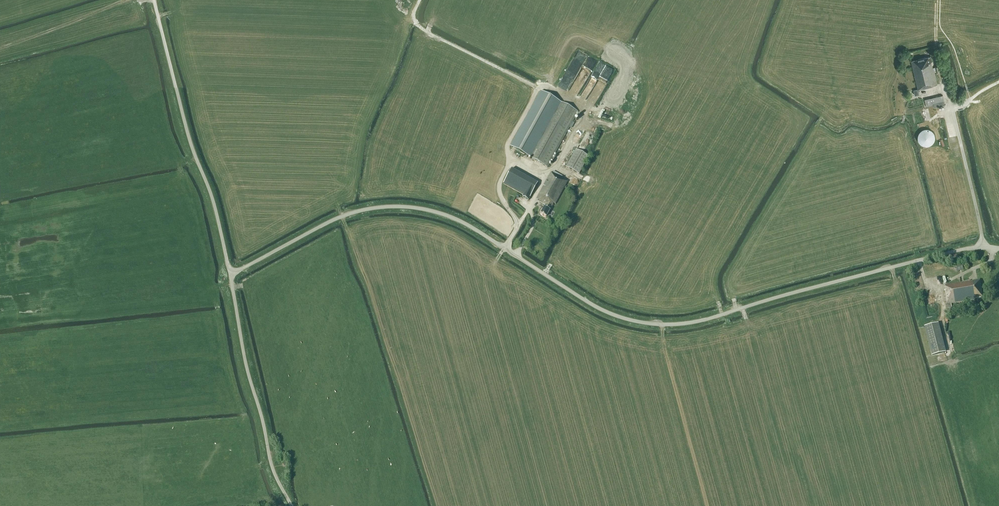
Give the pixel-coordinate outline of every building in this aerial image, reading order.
[(932,62),(931,56),(912,61),(918,89),(914,90),(915,96),(920,95),(919,90),(933,87),(933,86),(938,85),(934,71),(936,70),(937,73),(940,72),(939,66),(935,67),(933,68),(932,62)] [(577,112),(542,92),(511,147),(547,167),(577,112)] [(934,108),(945,105),(943,95),(925,99),(927,106),(933,105),(934,108)] [(922,130),(921,131),(920,131),(920,132),(919,133),(919,134),(918,135),(918,136),(918,137),(918,138),(918,139),(919,140),(919,141),(920,142),(920,143),(921,143),(921,144),(922,144),(923,145),(924,145),(925,146),(926,146),(927,146),(929,146),(930,145),(931,145),(932,144),(933,143),(934,142),(934,141),(935,141),(935,140),(935,139),(935,138),(935,137),(935,136),(935,135),(935,134),(934,133),(933,132),(933,131),(932,131),(932,130),(931,130),(930,129),(929,129),(928,129),(927,129),(926,129),(925,129),(923,129),(922,130)] [(579,174),(589,156),(576,149),(566,167),(579,174)] [(511,169),(503,184),(524,195),(522,197),(528,200),(538,183),(511,169)] [(555,204),(568,181),(567,181),(568,180),(566,179),(566,180),(562,178),(563,176),(559,173),(557,176),(551,172),(536,199),(540,201),(539,202),(545,205),(540,214),(546,217),(554,203),(555,204)] [(945,291),(947,304),(945,304),(946,308),(952,308),(951,303),(975,300),(975,299),(983,297),(980,280),(973,281),(969,282),(969,281),(945,285),(946,290),(945,291)] [(944,353),(936,323),(925,326),(932,356),(944,353)]
